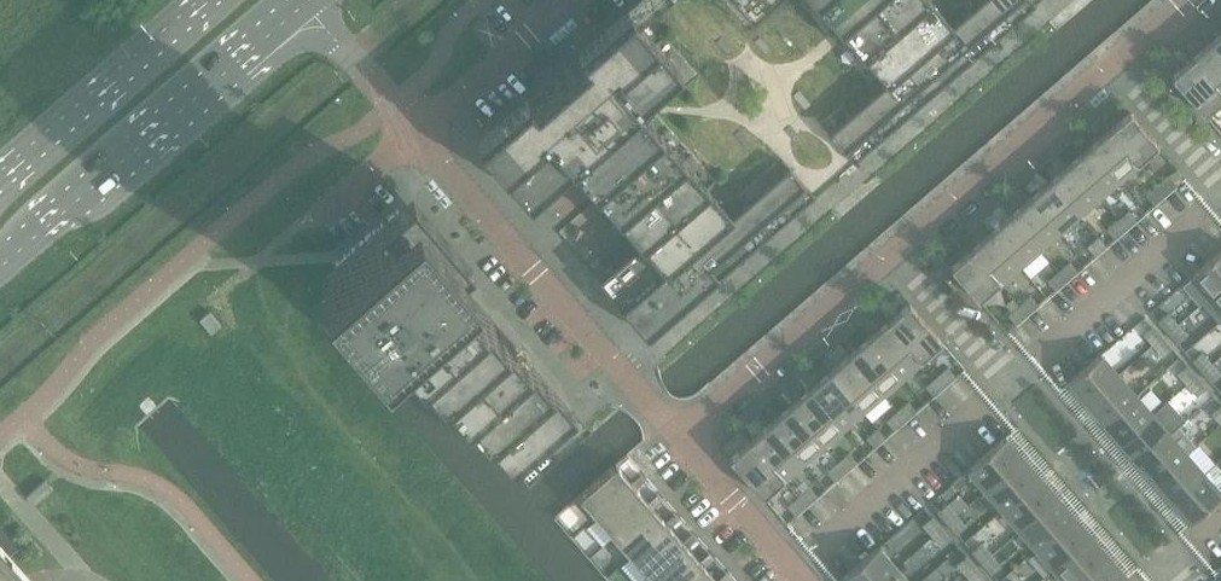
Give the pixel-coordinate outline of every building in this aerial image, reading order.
[(476,139),(483,147),(528,199),(544,185),(543,185),(571,161),(624,222),(641,242),(598,279),(646,335),(694,293),(695,294),(947,76),(994,36),(1035,0),(637,0),(578,51),(580,54),(529,99),(526,96),(476,139)] [(1211,41),(1220,53),(1220,33),(1211,41)] [(1211,41),(1191,58),(1220,92),(1220,53),(1211,41)] [(1191,58),(1170,76),(1203,115),(1220,99),(1220,92),(1191,58)] [(1158,145),(1129,112),(1109,130),(1137,162),(1158,145)] [(1137,162),(1109,130),(1089,147),(1117,180),(1137,162)] [(1117,180),(1089,147),(1069,164),(1098,197),(1117,180)] [(1098,197),(1069,164),(1050,181),(1078,214),(1098,197)] [(1165,195),(1176,186),(1168,176),(1157,186),(1165,195)] [(1078,214),(1050,181),(1030,198),(1058,231),(1078,214)] [(1154,205),(1165,195),(1157,186),(1146,196),(1154,205)] [(456,276),(471,263),(440,227),(412,195),(397,207),(366,235),(319,275),(378,343),(393,331),(418,360),(444,390),(472,421),(496,450),(512,468),(575,413),(560,395),(535,366),(508,335),(482,305),(456,276)] [(1058,231),(1030,198),(1010,215),(1038,248),(1058,231)] [(1126,229),(1137,220),(1129,211),(1118,220),(1126,229)] [(1038,248),(1010,215),(991,232),(1019,265),(1038,248)] [(1115,239),(1126,229),(1118,220),(1107,230),(1115,239)] [(1019,265),(991,232),(971,249),(999,282),(1019,265)] [(1095,256),(1106,247),(1106,246),(1099,238),(1087,247),(1095,256)] [(999,282),(971,249),(950,268),(978,300),(999,282)] [(1220,286),(1220,249),(1193,273),(1211,294),(1220,286)] [(1067,281),(1078,271),(1070,262),(1059,271),(1067,281)] [(1056,290),(1067,281),(1059,271),(1047,281),(1056,290)] [(1211,294),(1220,305),(1220,286),(1211,294)] [(1027,315),(1038,305),(1030,296),(1019,305),(1027,315)] [(942,341),(909,303),(888,321),(921,359),(942,341)] [(1016,324),(1027,315),(1019,305),(1008,315),(1016,324)] [(1177,324),(1167,313),(1158,321),(1168,332),(1177,324)] [(921,359),(888,321),(869,338),(901,376),(921,359)] [(1186,335),(1177,324),(1168,332),(1177,343),(1186,335)] [(1162,337),(1152,326),(1143,334),(1153,345),(1162,337)] [(1171,348),(1162,337),(1153,345),(1162,356),(1171,348)] [(901,376),(869,338),(849,355),(882,393),(901,376)] [(1211,364),(1201,352),(1192,360),(1202,372),(1211,364)] [(1086,403),(1118,375),(1100,354),(1068,382),(1086,403)] [(882,393),(849,355),(829,372),(862,410),(882,393)] [(1220,375),(1211,364),(1202,372),(1211,383),(1220,375)] [(1196,376),(1187,365),(1177,373),(1187,385),(1196,376)] [(956,378),(955,377),(948,368),(937,377),(945,387),(956,378)] [(862,410),(829,372),(809,389),(842,427),(862,410)] [(1103,423),(1136,394),(1118,375),(1086,403),(1103,423)] [(1206,387),(1196,376),(1187,385),(1196,395),(1206,387)] [(933,396),(945,387),(937,377),(926,387),(933,396)] [(842,427),(809,389),(790,406),(822,444),(842,427)] [(1120,442),(1153,414),(1136,394),(1103,423),(1120,442)] [(905,420),(916,411),(909,402),(898,411),(905,420)] [(1220,405),(1211,413),(1220,424),(1220,405)] [(822,444),(790,406),(770,423),(803,461),(822,444)] [(894,430),(905,420),(898,411),(886,421),(894,430)] [(1137,462),(1170,434),(1153,414),(1120,442),(1137,462)] [(803,461),(770,423),(750,440),(783,478),(803,461)] [(874,447),(886,437),(878,428),(866,438),(874,447)] [(1154,482),(1187,454),(1170,434),(1137,462),(1154,482)] [(985,490),(1023,457),(1005,436),(967,469),(985,490)] [(783,478),(750,440),(729,458),(762,496),(783,478)] [(846,472),(857,462),(849,453),(838,462),(846,472)] [(1171,501),(1204,473),(1187,454),(1154,482),(1171,501)] [(1002,510),(1040,477),(1023,457),(985,490),(1002,510)] [(835,481),(846,472),(838,462),(827,472),(835,481)] [(578,496),(574,500),(592,521),(593,522),(597,518),(596,517),(634,485),(636,487),(645,479),(640,474),(631,482),(616,464),(578,496)] [(1220,494),(1220,493),(1204,473),(1171,501),(1189,522),(1220,494)] [(1019,529),(1057,496),(1040,477),(1002,510),(1019,529)] [(34,505),(53,488),(45,480),(26,497),(34,505)] [(593,522),(586,528),(601,545),(613,536),(614,537),(651,505),(653,507),(662,499),(658,494),(648,502),(636,487),(634,485),(596,517),(597,518),(593,522)] [(807,506),(818,496),(810,487),(799,496),(807,506)] [(795,515),(807,506),(799,496),(788,506),(795,515)] [(1036,549),(1074,516),(1057,496),(1019,529),(1036,549)] [(956,515),(947,504),(937,512),(947,523),(956,515)] [(651,505),(614,537),(631,557),(668,524),(670,527),(679,519),(675,514),(665,522),(653,507),(651,505)] [(966,526),(956,515),(947,523),(956,534),(966,526)] [(1053,569),(1091,536),(1074,516),(1036,549),(1053,569)] [(941,528),(932,517),(922,525),(932,536),(941,528)] [(620,566),(633,580),(640,580),(647,575),(648,576),(685,544),(687,547),(696,539),(692,533),(682,541),(670,527),(668,524),(631,557),(620,566)] [(951,539),(941,528),(932,536),(942,547),(951,539)] [(1108,556),(1091,536),(1053,569),(1064,580),(1079,580),(1108,556)] [(648,576),(652,580),(682,580),(702,564),(704,566),(713,558),(709,553),(699,561),(687,547),(685,544),(648,576)] [(990,555),(981,544),(972,551),(981,563),(990,555)] [(897,566),(879,546),(839,580),(840,580),(841,580),(842,580),(880,580),(897,566)] [(21,576),(7,560),(0,552),(0,580),(25,580),(21,576)] [(1000,566),(990,555),(981,563),(991,574),(1000,566)] [(976,567),(966,556),(957,564),(966,575),(976,567)] [(1126,576),(1108,556),(1079,580),(1121,580),(1126,576)] [(682,580),(727,580),(730,578),(726,573),(716,580),(704,566),(702,564),(682,580)] [(897,566),(880,580),(909,580),(897,566)] [(976,567),(966,575),(971,580),(982,580),(985,578),(976,567)]
